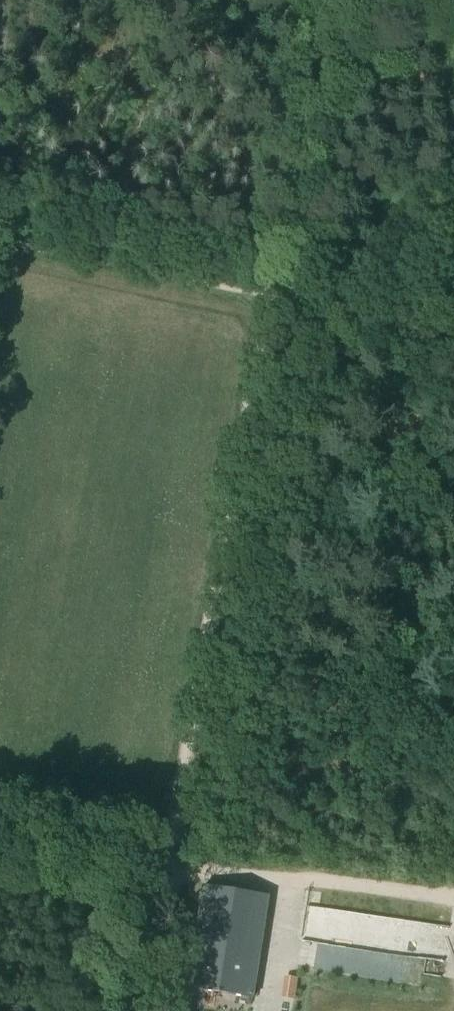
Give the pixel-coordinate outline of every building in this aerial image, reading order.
[(178,1010),(180,1010),(246,1010),(258,915),(192,907),(178,1010)]
